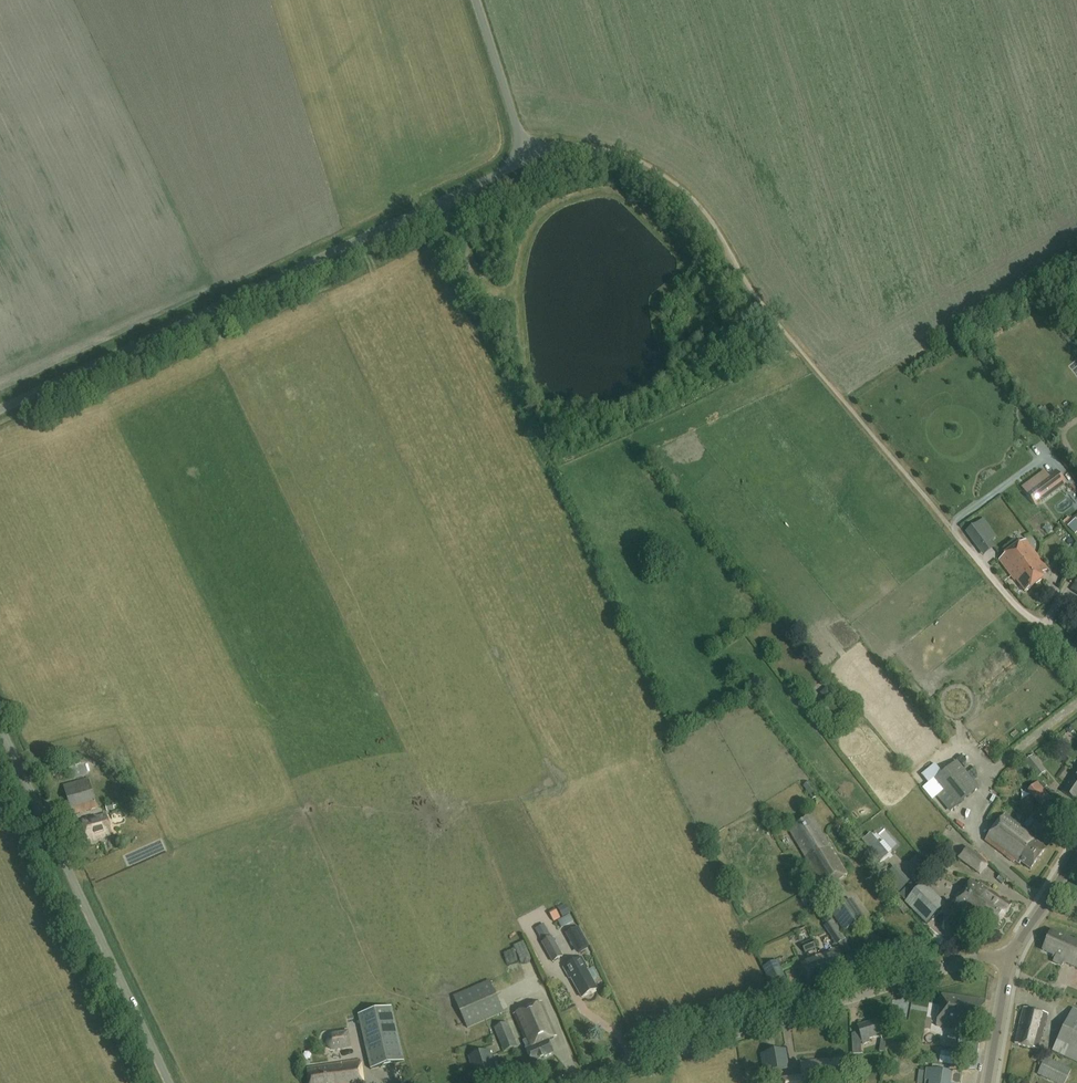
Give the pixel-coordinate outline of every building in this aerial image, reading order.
[(1039,494),(1049,506),(1071,487),(1061,475),(1039,494)] [(974,545),(978,550),(983,557),(994,549),(989,542),(996,537),(983,520),(965,533),(974,545)] [(999,560),(1012,577),(1028,564),(1027,563),(1038,555),(1026,540),(999,560)] [(1028,564),(1012,577),(1015,581),(1017,580),(1026,592),(1043,579),(1041,576),(1049,570),(1038,555),(1027,563),(1028,564)] [(979,724),(971,732),(978,738),(986,730),(979,724)] [(986,751),(981,755),(989,765),(994,761),(986,751)] [(1046,772),(1033,757),(1025,764),(1038,779),(1046,772)] [(980,789),(958,762),(929,785),(951,812),(980,789)] [(1064,786),(1076,769),(1070,765),(1058,781),(1064,786)] [(1073,779),(1072,778),(1063,792),(1076,801),(1076,800),(1076,773),(1073,779)] [(97,809),(89,779),(64,786),(72,816),(97,809)] [(806,786),(809,796),(817,794),(815,784),(806,786)] [(1031,791),(1042,807),(1052,800),(1041,784),(1031,791)] [(111,836),(105,815),(96,818),(96,817),(82,821),(88,843),(111,836)] [(1036,838),(1005,815),(985,841),(1014,863),(1015,861),(1019,865),(1021,863),(1030,870),(1045,849),(1034,841),(1036,838)] [(827,843),(810,816),(789,829),(808,859),(806,860),(824,889),(848,874),(828,842),(827,843)] [(870,834),(862,841),(880,862),(888,855),(870,834)] [(990,863),(967,846),(958,859),(980,876),(990,863)] [(1009,880),(1003,874),(998,880),(1003,886),(1009,880)] [(519,881),(525,890),(530,887),(524,878),(519,881)] [(909,887),(901,879),(892,888),(906,902),(905,903),(927,925),(946,905),(925,884),(920,888),(914,882),(909,887)] [(979,886),(970,880),(955,904),(964,910),(963,911),(995,931),(1012,905),(979,885),(979,886)] [(865,919),(852,900),(832,913),(845,932),(865,919)] [(565,905),(557,910),(562,918),(570,914),(565,905)] [(554,908),(547,912),(553,923),(560,919),(554,908)] [(569,915),(557,922),(562,931),(574,924),(569,915)] [(846,940),(833,921),(825,927),(838,945),(846,940)] [(543,943),(542,943),(554,963),(564,957),(553,937),(551,938),(543,925),(536,929),(543,943)] [(586,958),(595,953),(591,945),(590,946),(582,928),(571,933),(579,951),(582,950),(586,958)] [(1051,932),(1043,950),(1056,956),(1054,962),(1063,966),(1064,962),(1076,968),(1076,940),(1076,939),(1075,942),(1051,932)] [(525,964),(533,961),(526,943),(517,947),(525,964)] [(817,945),(807,949),(809,953),(818,950),(817,945)] [(825,954),(822,955),(827,967),(830,966),(834,976),(848,970),(840,951),(826,957),(825,954)] [(809,960),(801,964),(811,986),(834,976),(830,966),(827,967),(822,955),(809,960)] [(588,969),(582,958),(564,968),(570,979),(571,978),(582,998),(597,989),(587,970),(588,969)] [(789,984),(778,961),(763,968),(774,991),(789,984)] [(505,1013),(491,981),(455,996),(469,1029),(505,1013)] [(986,1002),(942,995),(937,1026),(955,1028),(955,1023),(982,1027),(986,1002)] [(556,1037),(542,1003),(514,1015),(525,1041),(523,1042),(526,1050),(532,1063),(553,1054),(547,1041),(556,1037)] [(398,1041),(390,1008),(359,1015),(362,1029),(372,1072),(404,1065),(398,1041)] [(1048,1015),(1024,1008),(1015,1044),(1039,1050),(1048,1015)] [(1074,1008),(1053,1051),(1076,1063),(1076,1010),(1074,1008)] [(881,1036),(877,1021),(858,1026),(863,1044),(870,1042),(869,1039),(881,1036)] [(519,1047),(509,1022),(499,1027),(497,1024),(491,1026),(493,1031),(496,1030),(505,1052),(519,1047)] [(352,1048),(350,1032),(331,1034),(330,1034),(330,1035),(329,1036),(328,1037),(328,1038),(327,1039),(327,1040),(327,1042),(327,1043),(327,1045),(328,1046),(329,1048),(330,1049),(331,1050),(332,1050),(333,1051),(352,1048)] [(981,1039),(960,1036),(959,1046),(956,1045),(955,1049),(978,1052),(981,1039)] [(492,1060),(489,1050),(469,1057),(472,1066),(474,1065),(478,1079),(494,1074),(490,1061),(492,1060)] [(790,1069),(786,1050),(760,1055),(764,1074),(790,1069)] [(1046,1057),(1038,1075),(1055,1082),(1065,1082),(1072,1069),(1046,1057)] [(844,1058),(801,1062),(803,1077),(783,1080),(780,1082),(834,1082),(834,1080),(846,1079),(844,1058)] [(360,1062),(338,1065),(338,1066),(307,1070),(309,1082),(363,1082),(360,1062)] [(927,1069),(925,1082),(962,1082),(963,1074),(927,1069)]
